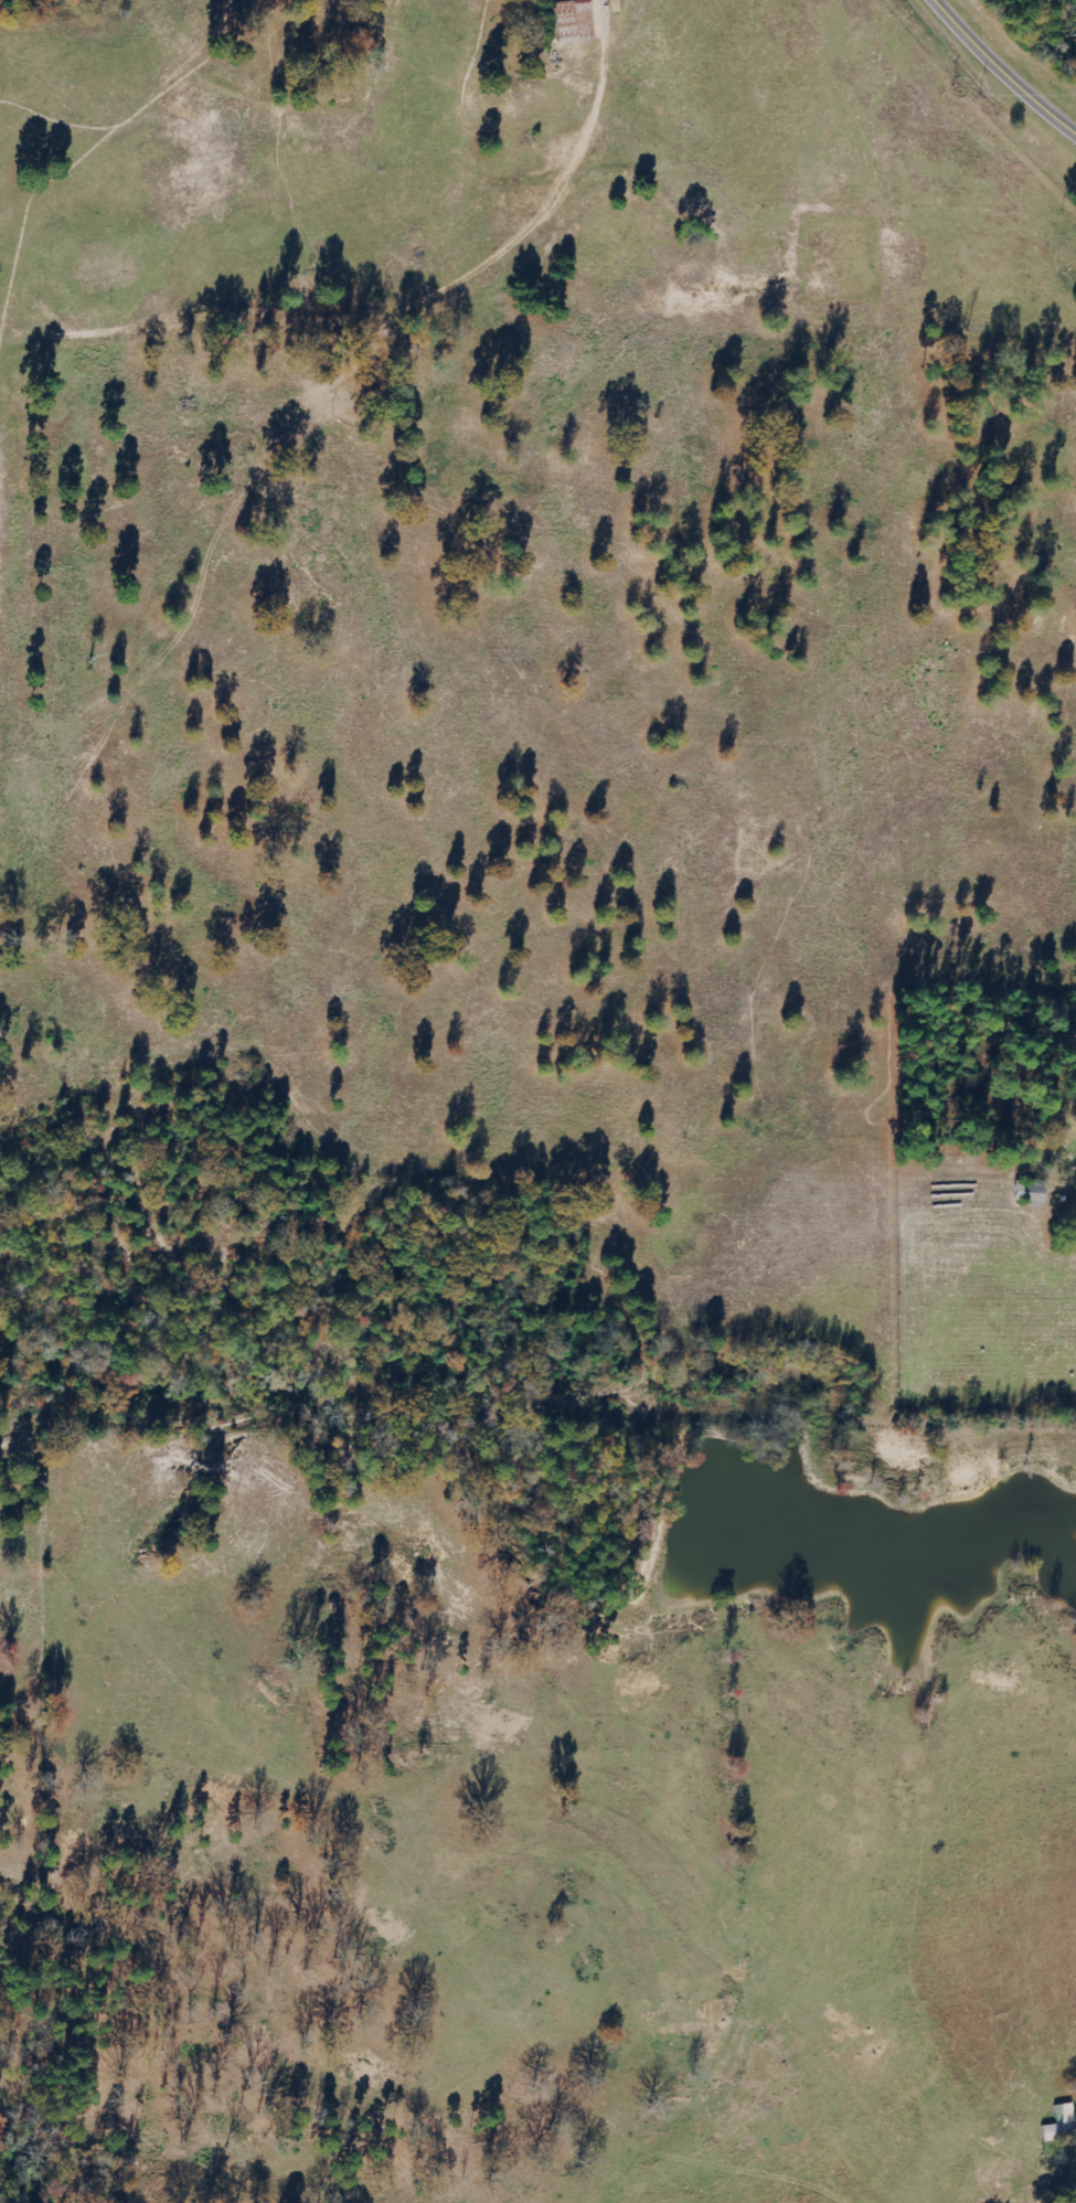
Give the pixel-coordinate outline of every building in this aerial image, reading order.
[(558,2),(559,43),(592,42),(590,0),(558,2)] [(1042,1204),(1044,1186),(1027,1184),(1025,1202),(1042,1204)] [(1054,2106),(1056,2125),(1042,2127),(1043,2142),(1075,2139),(1072,2104),(1054,2106)]
